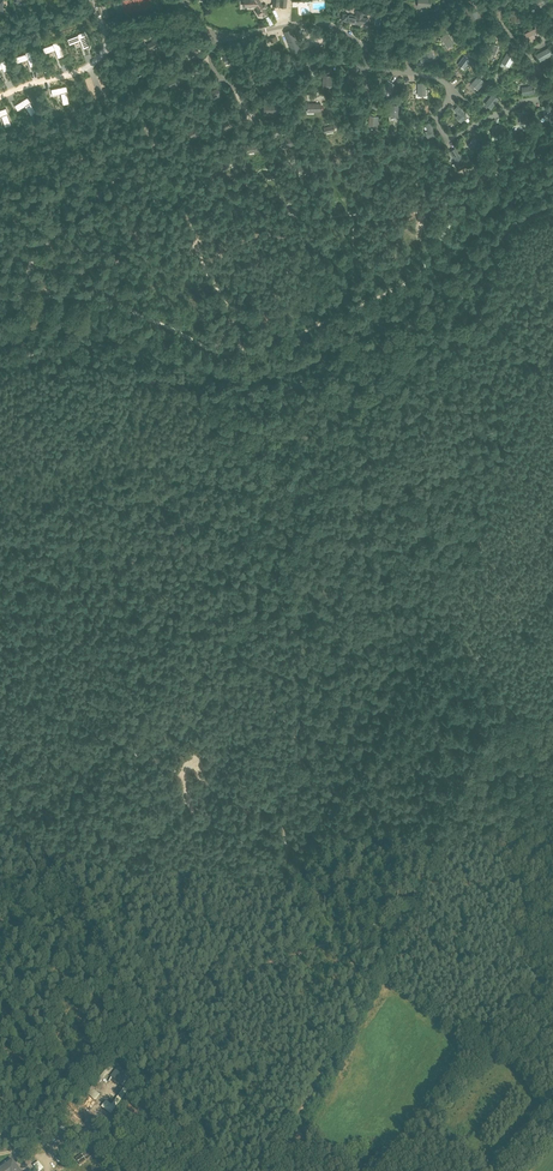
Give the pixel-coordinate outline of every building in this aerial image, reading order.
[(243,6),(257,6),(258,9),(257,12),(259,16),(262,16),(263,15),(264,17),(268,14),(265,9),(268,7),(266,4),(263,5),(260,0),(243,0),(243,6)] [(472,4),(465,8),(472,19),(478,16),(476,11),(477,10),(474,5),(473,6),(472,4)] [(518,9),(511,11),(513,23),(520,21),(518,9)] [(368,18),(362,17),(364,11),(355,10),(355,12),(356,12),(356,15),(343,13),(342,20),(361,24),(361,22),(367,24),(368,18)] [(268,15),(271,21),(277,17),(274,12),(268,15)] [(536,28),(525,33),(528,40),(539,35),(536,28)] [(78,35),(68,39),(69,40),(69,41),(69,42),(70,44),(80,40),(83,49),(89,47),(84,32),(78,34),(78,35)] [(293,32),(285,35),(293,53),(300,50),(293,32)] [(447,32),(441,36),(448,47),(454,42),(447,32)] [(159,40),(147,45),(149,49),(161,44),(159,40)] [(53,44),(43,48),(44,50),(43,50),(44,51),(45,53),(55,49),(55,50),(58,58),(64,56),(58,41),(53,43),(53,44)] [(499,46),(491,42),(487,52),(495,56),(499,46)] [(197,47),(185,52),(188,58),(199,53),(197,47)] [(549,47),(537,54),(541,61),(552,54),(549,47)] [(430,49),(419,58),(422,62),(427,58),(429,61),(435,56),(430,49)] [(26,53),(16,57),(16,59),(17,61),(17,62),(28,59),(31,67),(37,65),(31,50),(25,52),(26,53)] [(232,52),(222,56),(225,64),(235,60),(232,52)] [(507,52),(501,62),(509,67),(515,57),(507,52)] [(464,70),(471,61),(463,56),(457,64),(464,70)] [(0,63),(0,69),(2,68),(3,68),(4,72),(9,70),(9,69),(6,60),(0,62),(1,62),(0,63)] [(358,77),(349,74),(345,84),(354,87),(358,77)] [(332,87),(333,76),(323,75),(322,86),(332,87)] [(478,90),(485,82),(478,76),(471,84),(478,90)] [(176,77),(168,81),(170,86),(179,83),(176,77)] [(388,78),(381,87),(388,93),(395,84),(388,78)] [(66,85),(51,88),(52,94),(61,93),(63,104),(69,102),(67,91),(68,91),(66,85)] [(523,95),(535,93),(534,85),(521,87),(523,95)] [(218,88),(209,92),(211,98),(221,94),(218,88)] [(485,103),(491,108),(499,99),(493,94),(485,103)] [(28,97),(15,105),(18,111),(25,106),(26,106),(31,115),(33,114),(35,113),(36,112),(36,111),(30,103),(31,102),(28,97)] [(307,103),(307,112),(321,112),(321,103),(307,103)] [(278,104),(264,105),(264,113),(278,113),(278,104)] [(550,122),(552,121),(552,111),(551,104),(545,106),(550,122)] [(458,106),(454,109),(460,115),(457,117),(461,121),(467,116),(458,106)] [(0,110),(0,117),(2,116),(6,126),(8,125),(8,126),(9,125),(11,124),(7,114),(8,114),(6,108),(0,110)] [(520,124),(528,123),(527,111),(518,112),(520,124)] [(370,115),(368,126),(377,127),(378,117),(370,115)] [(232,117),(220,122),(223,130),(235,126),(232,117)] [(429,131),(426,132),(428,137),(435,135),(431,122),(427,124),(429,131)] [(492,136),(501,136),(501,125),(491,125),(492,136)] [(192,130),(188,131),(189,131),(191,137),(201,133),(198,126),(192,129),(192,130)] [(294,137),(281,139),(282,147),(295,145),(294,137)] [(476,152),(482,145),(474,137),(467,144),(476,152)] [(247,144),(248,152),(261,151),(260,142),(247,144)] [(454,148),(450,151),(458,165),(463,163),(454,148)] [(222,163),(219,164),(222,170),(231,166),(228,160),(222,162),(222,163)] [(298,165),(300,174),(312,172),(310,163),(298,165)] [(276,171),(266,174),(267,179),(277,177),(276,171)] [(234,204),(231,206),(233,212),(243,208),(240,201),(234,204)] [(295,206),(284,209),(286,214),(296,211),(295,206)] [(88,1150),(76,1159),(80,1165),(92,1156),(88,1150)] [(11,1159),(0,1167),(0,1170),(20,1170),(11,1159)]
